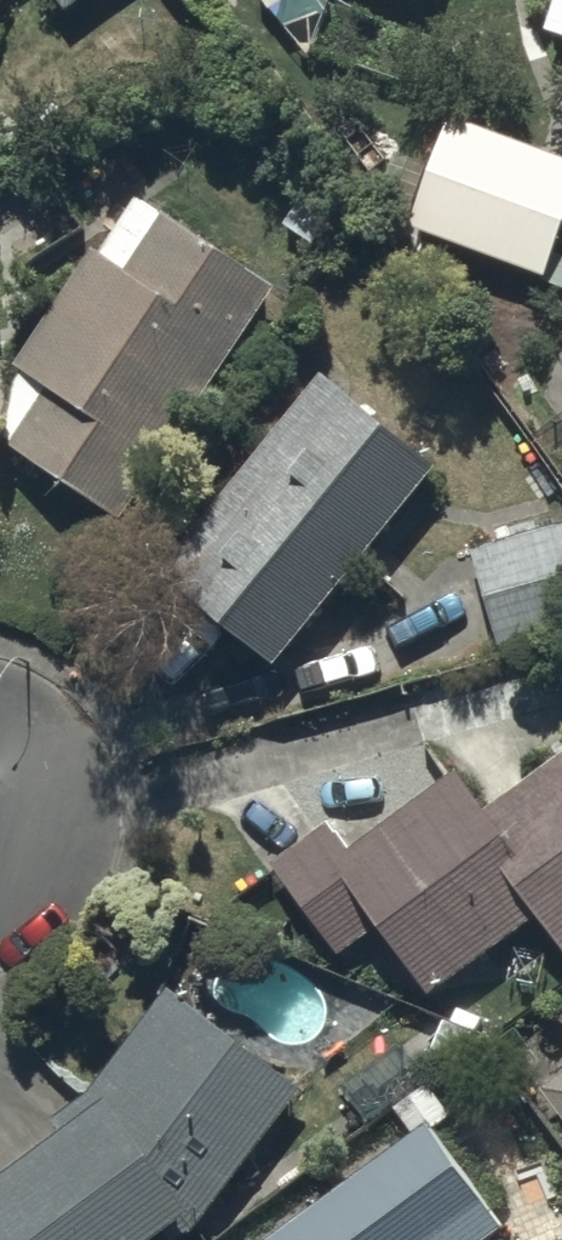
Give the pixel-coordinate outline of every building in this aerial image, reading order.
[(543,21),(561,27),(561,0),(550,0),(543,21)] [(417,234),(553,285),(561,262),(561,166),(538,157),(457,127),(417,234)] [(48,379),(9,437),(124,512),(275,280),(135,189),(98,245),(91,240),(14,357),(48,379)] [(320,366),(159,563),(274,657),(435,459),(320,366)] [(500,643),(561,624),(561,519),(470,547),(500,643)] [(485,804),(455,763),(349,843),(328,815),(271,859),(339,949),(377,920),(430,990),(537,910),(561,943),(561,746),(485,804)] [(161,1221),(169,1232),(203,1205),(300,1084),(167,982),(89,1085),(56,1111),(62,1122),(0,1168),(0,1239),(136,1239),(161,1221)] [(541,1082),(561,1111),(561,1067),(541,1082)] [(504,1219),(427,1115),(256,1239),(475,1239),(504,1219)]
